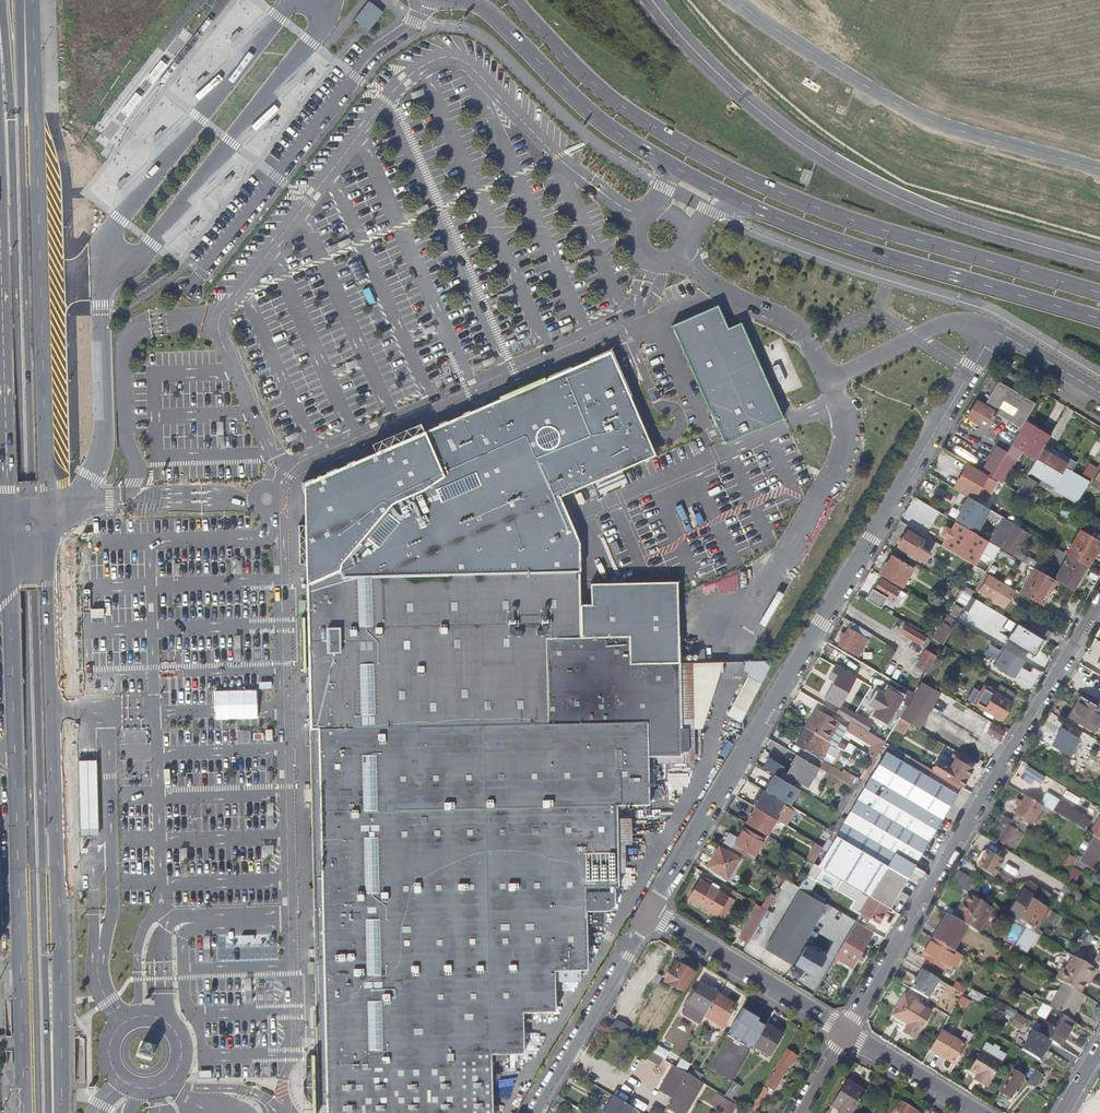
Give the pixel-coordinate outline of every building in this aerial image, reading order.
[(376,7),(369,1),(355,20),(362,25),(369,31),(383,13),(376,7)] [(236,31),(228,38),(231,42),(239,34),(236,31)] [(153,85),(168,65),(161,60),(146,80),(153,85)] [(310,73),(303,80),(305,83),(313,76),(310,73)] [(204,76),(196,83),(199,86),(207,79),(204,76)] [(127,118),(143,98),(136,93),(120,112),(127,118)] [(274,119),(266,126),(269,129),(276,122),(274,119)] [(161,130),(154,137),(156,141),(164,133),(161,130)] [(231,176),(223,183),(226,186),(234,179),(231,176)] [(125,178),(117,185),(120,188),(127,181),(125,178)] [(196,221),(188,229),(191,232),(199,225),(196,221)] [(699,314),(671,326),(724,443),(783,418),(742,324),(727,330),(718,306),(699,314)] [(302,1081),(302,1084),(302,1088),(304,1095),(306,1098),(308,1100),(312,1104),(316,1105),(324,1104),(325,1112),(490,1112),(488,1054),(521,1053),(520,1011),(553,1010),(553,970),(585,968),(585,926),(601,925),(601,907),(607,907),(612,902),(611,886),(615,885),(614,806),(646,805),(645,759),(655,758),(679,758),(679,754),(687,753),(687,730),(679,730),(677,664),(628,666),(628,639),(580,639),(580,606),(580,573),(577,545),(557,498),(655,458),(610,354),(523,391),(304,486),(306,583),(307,643),(313,935),(313,965),(314,974),(315,1067),(312,1069),(310,1070),(308,1072),(305,1075),(303,1078),(302,1081)] [(1011,390),(998,382),(983,407),(975,402),(965,418),(984,430),(994,414),(996,415),(1011,390)] [(1035,405),(1011,390),(996,415),(1020,430),(1027,419),(1035,405)] [(1020,430),(1012,443),(1037,458),(1042,450),(1051,433),(1027,419),(1020,430)] [(1006,454),(1012,443),(1006,440),(985,474),(990,478),(991,477),(992,477),(1006,454)] [(1037,458),(1028,472),(1049,484),(1052,479),(1056,482),(1064,468),(1061,467),(1063,463),(1042,450),(1037,458)] [(965,463),(951,454),(946,462),(960,470),(965,463)] [(992,477),(991,478),(999,483),(1014,458),(1006,454),(992,477)] [(1082,474),(1092,479),(1099,466),(1089,461),(1082,474)] [(1064,468),(1056,482),(1053,487),(1063,492),(1062,496),(1076,505),(1089,483),(1064,468)] [(962,490),(972,496),(976,489),(979,491),(982,485),(980,483),(984,476),(975,470),(962,490)] [(1016,493),(1028,500),(1032,503),(1036,497),(1029,493),(1035,484),(1025,478),(1016,493)] [(986,508),(967,497),(953,519),(971,529),(979,515),(981,517),(986,508)] [(1016,507),(1012,515),(1016,517),(1021,510),(1016,507)] [(989,542),(999,548),(1013,524),(1004,518),(989,542)] [(1025,533),(1014,527),(1008,537),(1018,544),(1025,533)] [(992,560),(998,549),(965,529),(960,539),(965,542),(961,549),(959,548),(955,555),(967,562),(974,550),(992,560)] [(918,547),(922,541),(906,531),(896,546),(900,549),(898,553),(914,562),(916,558),(918,559),(924,551),(918,547)] [(1066,556),(1085,568),(1099,543),(1080,531),(1066,556)] [(879,575),(900,588),(911,569),(891,556),(879,575)] [(1052,580),(1054,581),(1071,592),(1085,568),(1066,556),(1052,580)] [(1018,593),(1044,608),(1055,590),(1051,588),(1054,581),(1052,580),(1033,568),(1018,593)] [(974,570),(963,588),(970,591),(980,574),(974,570)] [(989,576),(980,592),(994,600),(993,602),(1004,609),(1014,591),(989,576)] [(864,599),(878,607),(881,600),(891,606),(898,595),(902,597),(904,594),(897,590),(897,589),(879,579),(873,590),(871,589),(864,599)] [(590,606),(580,606),(580,639),(628,639),(628,666),(677,664),(676,583),(590,585),(590,606)] [(957,611),(952,608),(948,615),(952,618),(957,611)] [(1000,621),(1002,617),(995,613),(989,623),(996,627),(1000,621)] [(1022,627),(1012,621),(1011,623),(1002,617),(1000,621),(1020,632),(1022,629),(1022,627)] [(1024,629),(1047,642),(1052,634),(1029,620),(1024,629)] [(936,640),(950,641),(950,622),(936,622),(936,640)] [(857,657),(870,636),(850,624),(843,635),(840,633),(837,637),(841,639),(837,645),(857,657)] [(924,638),(903,625),(899,632),(907,637),(905,640),(911,643),(912,640),(919,645),(924,638)] [(1022,629),(1020,632),(1017,636),(1032,646),(1026,655),(1037,662),(1047,644),(1022,629)] [(998,644),(987,662),(994,666),(1004,647),(998,644)] [(848,656),(834,648),(830,655),(844,663),(848,656)] [(996,666),(1017,676),(1020,670),(1026,673),(1031,661),(1004,649),(996,666)] [(915,663),(925,669),(932,657),(922,651),(915,663)] [(728,714),(742,721),(771,666),(750,656),(743,670),(749,673),(728,714)] [(940,663),(933,659),(927,670),(925,674),(931,677),(940,663)] [(691,664),(677,664),(679,730),(687,730),(687,753),(679,754),(679,758),(655,758),(655,765),(693,764),(691,664)] [(839,669),(822,698),(836,707),(853,678),(839,669)] [(919,683),(898,719),(911,726),(932,691),(919,683)] [(972,705),(1000,721),(1011,703),(1010,703),(1014,694),(1000,686),(995,694),(983,687),(972,705)] [(1079,697),(1067,716),(1093,732),(1099,720),(1099,709),(1079,697)] [(804,728),(821,739),(826,742),(837,723),(815,710),(804,728)] [(855,713),(851,719),(870,730),(874,724),(855,713)] [(864,731),(851,723),(845,732),(858,740),(864,731)] [(992,723),(988,733),(1002,739),(1007,729),(992,723)] [(804,728),(803,728),(793,745),(810,755),(821,739),(804,728)] [(1060,728),(1050,744),(1066,754),(1077,738),(1060,728)] [(817,867),(889,909),(956,797),(884,753),(817,867)] [(816,768),(795,756),(784,774),(805,787),(816,768)] [(761,768),(772,774),(777,765),(766,759),(761,768)] [(943,777),(960,788),(970,770),(954,760),(943,777)] [(79,761),(80,815),(91,815),(98,815),(96,761),(89,761),(79,761)] [(762,810),(769,799),(767,798),(778,779),(760,769),(749,788),(751,789),(744,800),(762,810)] [(1042,804),(1025,795),(1011,819),(1025,828),(1029,822),(1031,822),(1042,804)] [(1063,817),(1084,830),(1090,820),(1082,816),(1083,814),(1058,800),(1052,810),(1063,817)] [(98,835),(98,815),(91,815),(80,815),(81,836),(91,836),(98,835)] [(1094,836),(1099,839),(1099,816),(1089,833),(1094,836)] [(1011,819),(1006,817),(1003,823),(1006,825),(998,838),(1014,848),(1025,828),(1011,819)] [(820,822),(814,831),(822,835),(827,826),(820,822)] [(719,842),(731,849),(731,847),(748,858),(759,839),(742,829),(735,840),(724,834),(719,842)] [(1091,841),(1079,860),(1083,862),(1088,853),(1096,857),(1099,852),(1092,847),(1094,843),(1091,841)] [(724,879),(736,859),(717,847),(705,867),(724,879)] [(1011,853),(1018,857),(1020,852),(1014,848),(1011,853)] [(986,850),(976,866),(1007,885),(1010,879),(996,870),(1002,859),(986,850)] [(957,867),(949,882),(957,887),(965,872),(957,867)] [(808,875),(803,883),(809,887),(815,879),(808,875)] [(698,880),(687,899),(714,916),(726,897),(698,880)] [(1007,916),(1010,918),(1012,916),(1033,929),(1046,908),(1030,899),(1031,896),(1022,890),(1011,908),(1012,908),(1007,916)] [(825,907),(798,891),(764,949),(790,964),(825,907)] [(991,907),(967,893),(957,911),(960,912),(956,919),(966,925),(977,931),(991,907)] [(876,923),(886,907),(868,897),(858,913),(876,923)] [(1047,904),(1051,907),(1056,899),(1051,897),(1047,904)] [(966,925),(956,919),(946,913),(931,938),(951,949),(966,925)] [(749,937),(759,922),(751,917),(741,932),(749,937)] [(843,942),(834,958),(851,968),(872,933),(855,923),(843,942)] [(1038,936),(1027,929),(1017,946),(1028,952),(1038,936)] [(951,949),(931,938),(920,957),(942,970),(954,951),(951,949)] [(798,977),(803,968),(814,950),(806,945),(790,972),(798,977)] [(814,950),(803,968),(815,975),(826,957),(814,950)] [(1057,979),(1063,983),(1079,992),(1088,977),(1091,979),(1096,970),(1074,956),(1066,970),(1063,968),(1057,979)] [(681,990),(691,973),(676,964),(665,983),(672,987),(673,985),(681,990)] [(938,980),(920,969),(909,987),(927,998),(938,980)] [(1051,1009),(1068,1019),(1078,1000),(1082,994),(1079,992),(1063,983),(1049,1007),(1051,1009)] [(704,1014),(716,995),(698,985),(687,1004),(704,1014)] [(704,1014),(702,1018),(720,1028),(733,1006),(716,995),(704,1014)] [(926,1014),(900,998),(888,1020),(902,1029),(901,1032),(912,1039),(926,1014)] [(1068,1019),(1071,1020),(1081,1002),(1078,1000),(1068,1019)] [(753,1046),(765,1025),(757,1021),(759,1018),(742,1008),(727,1033),(751,1048),(753,1046)] [(1071,1020),(1068,1019),(1051,1009),(1037,1033),(1050,1040),(1059,1046),(1067,1033),(1065,1031),(1071,1020)] [(1028,1027),(1014,1019),(1011,1024),(1025,1032),(1028,1027)] [(765,1025),(753,1046),(768,1055),(780,1033),(765,1024),(765,1025)] [(941,1030),(929,1048),(952,1062),(963,1044),(941,1030)] [(1039,1060),(1050,1040),(1037,1033),(1033,1030),(1021,1049),(1039,1060)] [(785,1047),(773,1068),(775,1069),(764,1085),(774,1091),(778,1083),(781,1085),(784,1080),(781,1078),(784,1074),(783,1073),(787,1065),(789,1066),(796,1053),(785,1047)] [(980,1050),(968,1070),(975,1074),(974,1077),(986,1085),(1000,1062),(980,1050)] [(662,1059),(650,1052),(646,1059),(658,1066),(662,1059)] [(686,1074),(673,1066),(659,1090),(665,1094),(670,1097),(672,1098),(678,1088),(681,1084),(686,1074)] [(1012,1070),(998,1091),(1009,1098),(1023,1076),(1012,1070)] [(1034,1071),(1027,1081),(1035,1085),(1041,1075),(1034,1071)] [(703,1082),(714,1089),(720,1079),(708,1072),(703,1082)] [(691,1077),(686,1074),(681,1084),(685,1086),(691,1077)] [(698,1081),(691,1077),(685,1086),(683,1090),(686,1093),(675,1112),(670,1110),(670,1111),(673,1112),(677,1112),(682,1105),(687,1107),(701,1083),(698,1081)] [(862,1095),(842,1082),(829,1105),(824,1112),(851,1112),(862,1095)] [(731,1083),(723,1096),(730,1100),(737,1087),(731,1083)] [(748,1110),(752,1112),(757,1112),(769,1094),(764,1091),(766,1088),(762,1086),(748,1110)] [(678,1088),(672,1098),(666,1109),(670,1111),(670,1110),(675,1112),(686,1093),(683,1090),(678,1088)] [(612,1096),(601,1112),(629,1112),(632,1108),(612,1096)] [(899,1112),(911,1112),(913,1109),(899,1101),(894,1110),(899,1112)]
